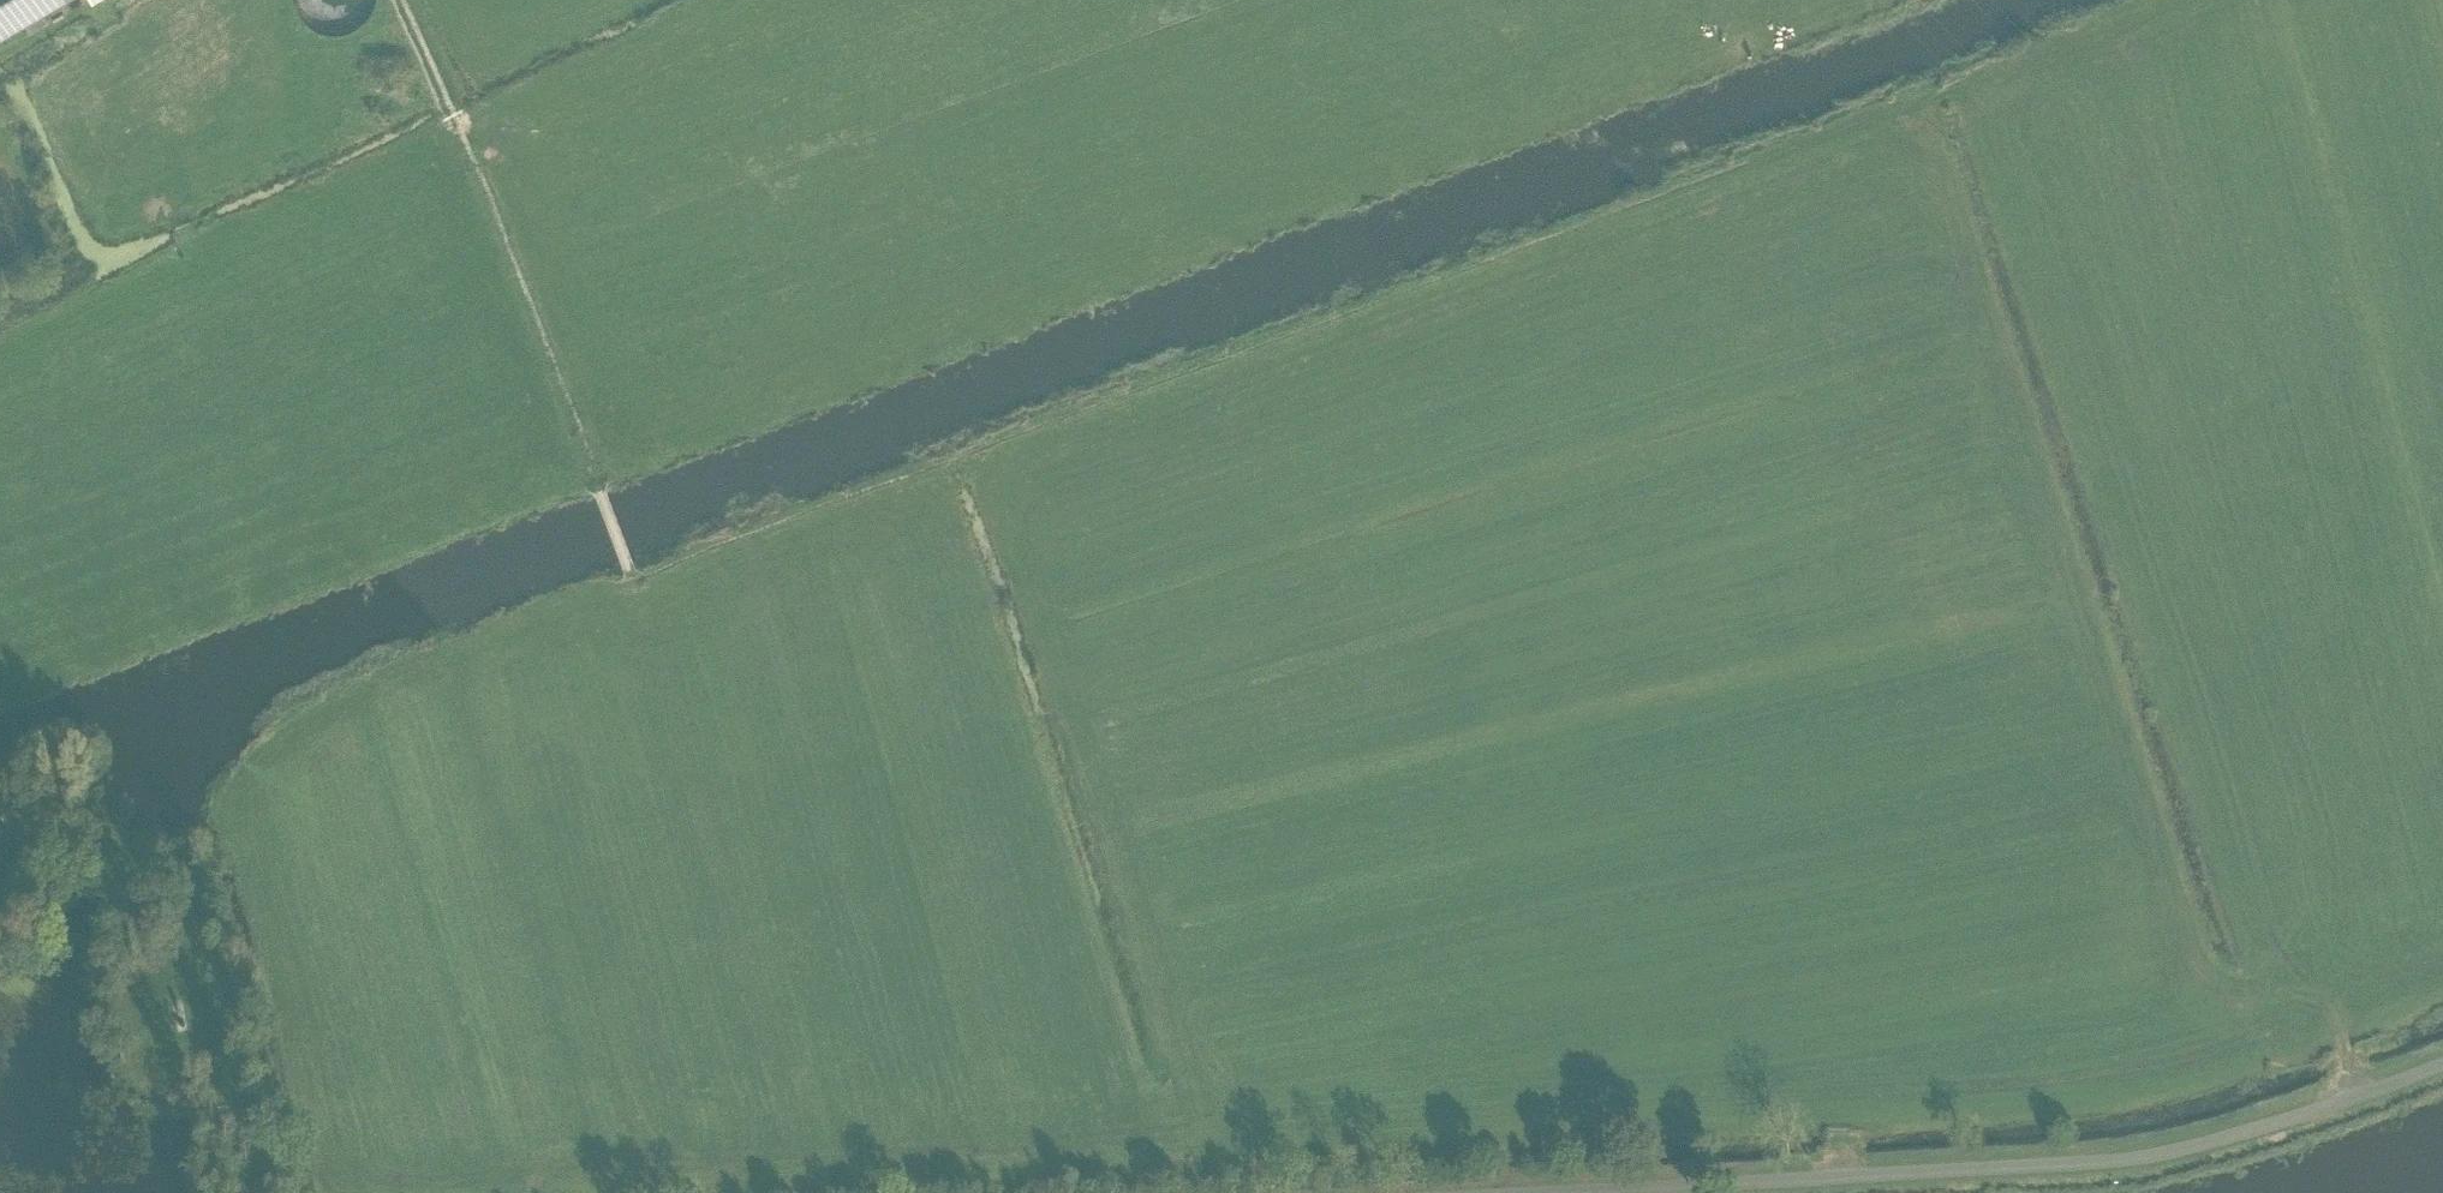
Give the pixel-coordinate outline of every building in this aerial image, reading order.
[(57,0),(0,0),(0,33),(57,0)] [(316,11),(354,22),(360,0),(335,0),(333,7),(318,3),(316,11)]
